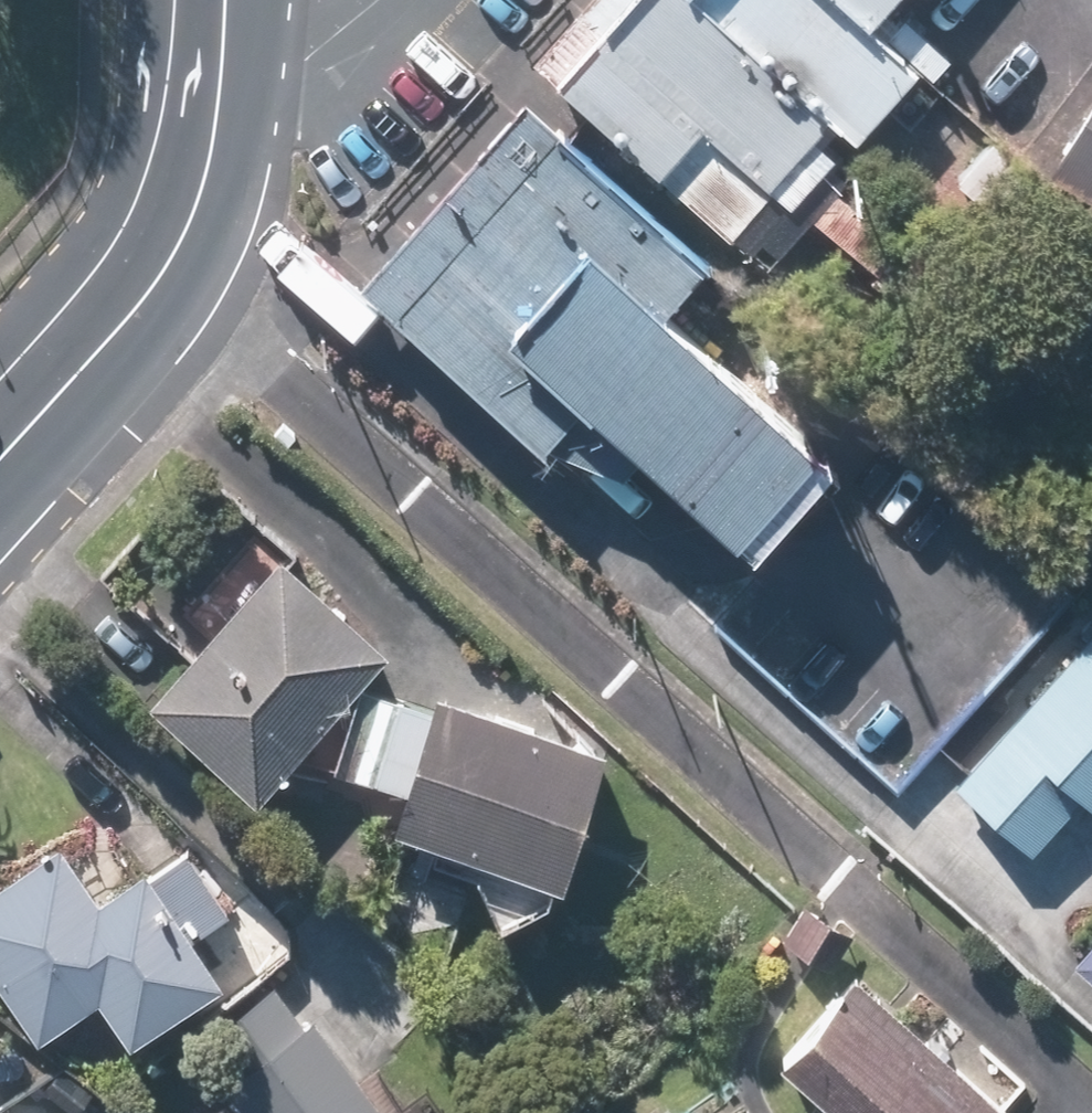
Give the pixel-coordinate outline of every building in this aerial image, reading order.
[(676,0),(605,0),(534,77),(745,269),(850,155),(676,0)] [(850,155),(912,79),(866,37),(826,0),(676,0),(850,155)] [(866,37),(900,0),(826,0),(866,37)] [(378,277),(416,310),(576,127),(538,94),(378,277)] [(1053,178),(1091,200),(1091,110),(1053,178)] [(724,256),(576,127),(416,310),(488,372),(560,435),(603,386),(664,439),(766,528),(847,436),(688,297),(724,256)] [(603,386),(560,435),(638,469),(664,439),(603,386)] [(289,555),(156,703),(264,800),(398,652),(289,555)] [(1041,849),(1091,790),(1091,633),(963,781),(1041,849)] [(616,745),(444,692),(440,707),(376,687),(350,771),(412,790),(402,823),(575,877),(616,745)] [(50,1036),(111,996),(140,1040),(240,975),(209,929),(237,910),(192,842),(111,895),(74,839),(0,888),(0,961),(50,1036)] [(1084,952),(1091,960),(1091,944),(1084,952)] [(257,1112),(419,1112),(411,1102),(401,1109),(326,1010),(313,1019),(282,979),(201,1039),(257,1112)] [(893,1014),(858,983),(785,1064),(839,1112),(1002,1112),(923,1042),(941,1022),(910,994),(893,1014)]
